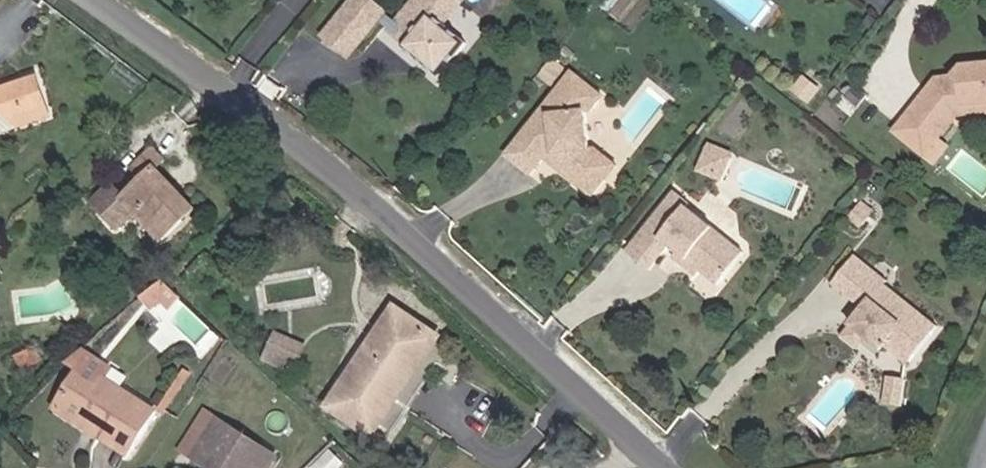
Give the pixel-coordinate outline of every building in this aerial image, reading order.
[(377,0),(346,0),(334,14),(361,37),(386,7),(377,0)] [(461,44),(436,24),(425,15),(438,0),(409,0),(386,29),(402,42),(399,45),(436,75),(461,44)] [(425,15),(436,24),(456,0),(438,0),(425,15)] [(345,56),(361,37),(334,14),(318,34),(345,56)] [(552,85),(563,69),(553,61),(542,76),(552,85)] [(963,67),(954,77),(937,79),(908,116),(937,140),(957,115),(985,112),(985,65),(963,67)] [(531,175),(544,158),(550,151),(568,164),(562,172),(593,196),(604,182),(593,173),(606,158),(588,144),(585,112),(589,108),(592,110),(600,101),(599,93),(576,76),(569,76),(506,155),(531,175)] [(809,103),(818,90),(803,78),(793,90),(809,103)] [(9,121),(46,109),(37,79),(0,91),(0,113),(9,121)] [(858,107),(866,96),(855,88),(847,99),(858,107)] [(46,109),(9,121),(0,113),(0,134),(50,118),(46,109)] [(927,135),(916,149),(935,164),(946,150),(927,135)] [(164,241),(196,210),(157,170),(166,161),(155,149),(133,169),(144,180),(125,198),(112,185),(94,203),(119,229),(137,213),(164,241)] [(723,174),(730,159),(709,150),(700,170),(714,176),(716,171),(723,174)] [(568,164),(550,151),(544,158),(562,172),(568,164)] [(604,182),(617,166),(606,158),(593,173),(604,182)] [(650,270),(669,246),(677,252),(687,260),(683,265),(697,277),(701,271),(719,285),(744,253),(687,207),(689,204),(674,192),(627,252),(650,270)] [(871,216),(874,212),(861,202),(858,206),(871,216)] [(861,228),(871,216),(858,206),(849,217),(861,228)] [(683,265),(687,260),(677,252),(673,258),(683,265)] [(908,365),(938,326),(885,284),(888,281),(856,255),(832,284),(863,310),(841,337),(857,349),(867,338),(882,350),(885,347),(908,365)] [(152,308),(162,301),(170,308),(180,297),(163,281),(143,296),(152,308)] [(373,436),(438,337),(395,309),(330,407),(373,436)] [(301,357),(306,346),(278,333),(273,344),(301,357)] [(385,443),(450,346),(438,337),(373,436),(385,443)] [(294,373),(301,357),(273,344),(266,361),(294,373)] [(42,361),(35,347),(24,352),(31,366),(42,361)] [(81,369),(90,354),(83,349),(69,362),(81,369)] [(22,370),(31,366),(24,352),(15,357),(22,370)] [(103,378),(111,367),(90,354),(81,369),(78,374),(98,386),(103,378)] [(164,416),(193,373),(186,369),(157,412),(164,416)] [(133,451),(157,412),(103,378),(98,386),(78,374),(56,409),(86,428),(89,423),(133,451)] [(903,397),(906,379),(888,376),(883,405),(893,406),(894,395),(903,397)] [(901,408),(903,397),(894,395),(893,406),(901,408)] [(276,456),(205,411),(180,450),(209,467),(269,467),(276,456)] [(133,451),(89,423),(86,428),(130,455),(133,451)]
